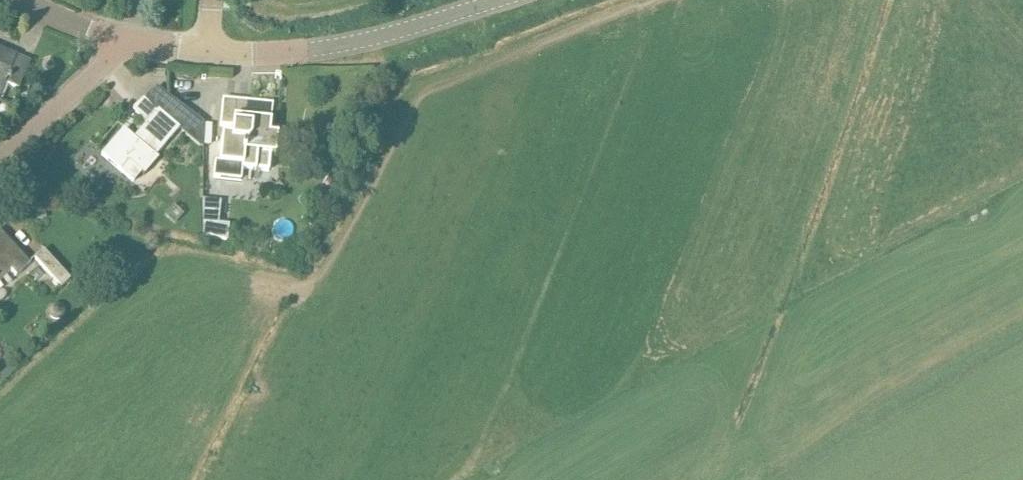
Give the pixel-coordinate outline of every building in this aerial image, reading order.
[(17,57),(0,50),(0,99),(5,85),(19,90),(30,63),(17,57)] [(122,130),(110,145),(100,156),(134,183),(142,175),(144,176),(158,160),(155,157),(179,129),(166,118),(165,118),(161,114),(159,116),(143,100),(133,110),(147,124),(142,130),(143,131),(135,140),(122,130)] [(223,136),(220,163),(215,162),(214,178),(241,180),(242,171),(268,173),(270,156),(275,156),(277,137),(269,136),(272,105),(223,100),(220,126),(233,128),(232,137),(223,136)] [(192,115),(178,104),(166,118),(179,129),(192,115)] [(203,201),(204,235),(227,240),(228,227),(216,226),(218,202),(203,201)] [(28,265),(0,235),(0,284),(11,275),(15,279),(29,267),(28,265)] [(32,261),(34,263),(60,291),(69,282),(42,252),(32,261)] [(56,306),(53,307),(50,309),(49,313),(50,317),(53,319),(56,320),(60,319),(63,316),(64,313),(63,310),(60,307),(56,306)]
